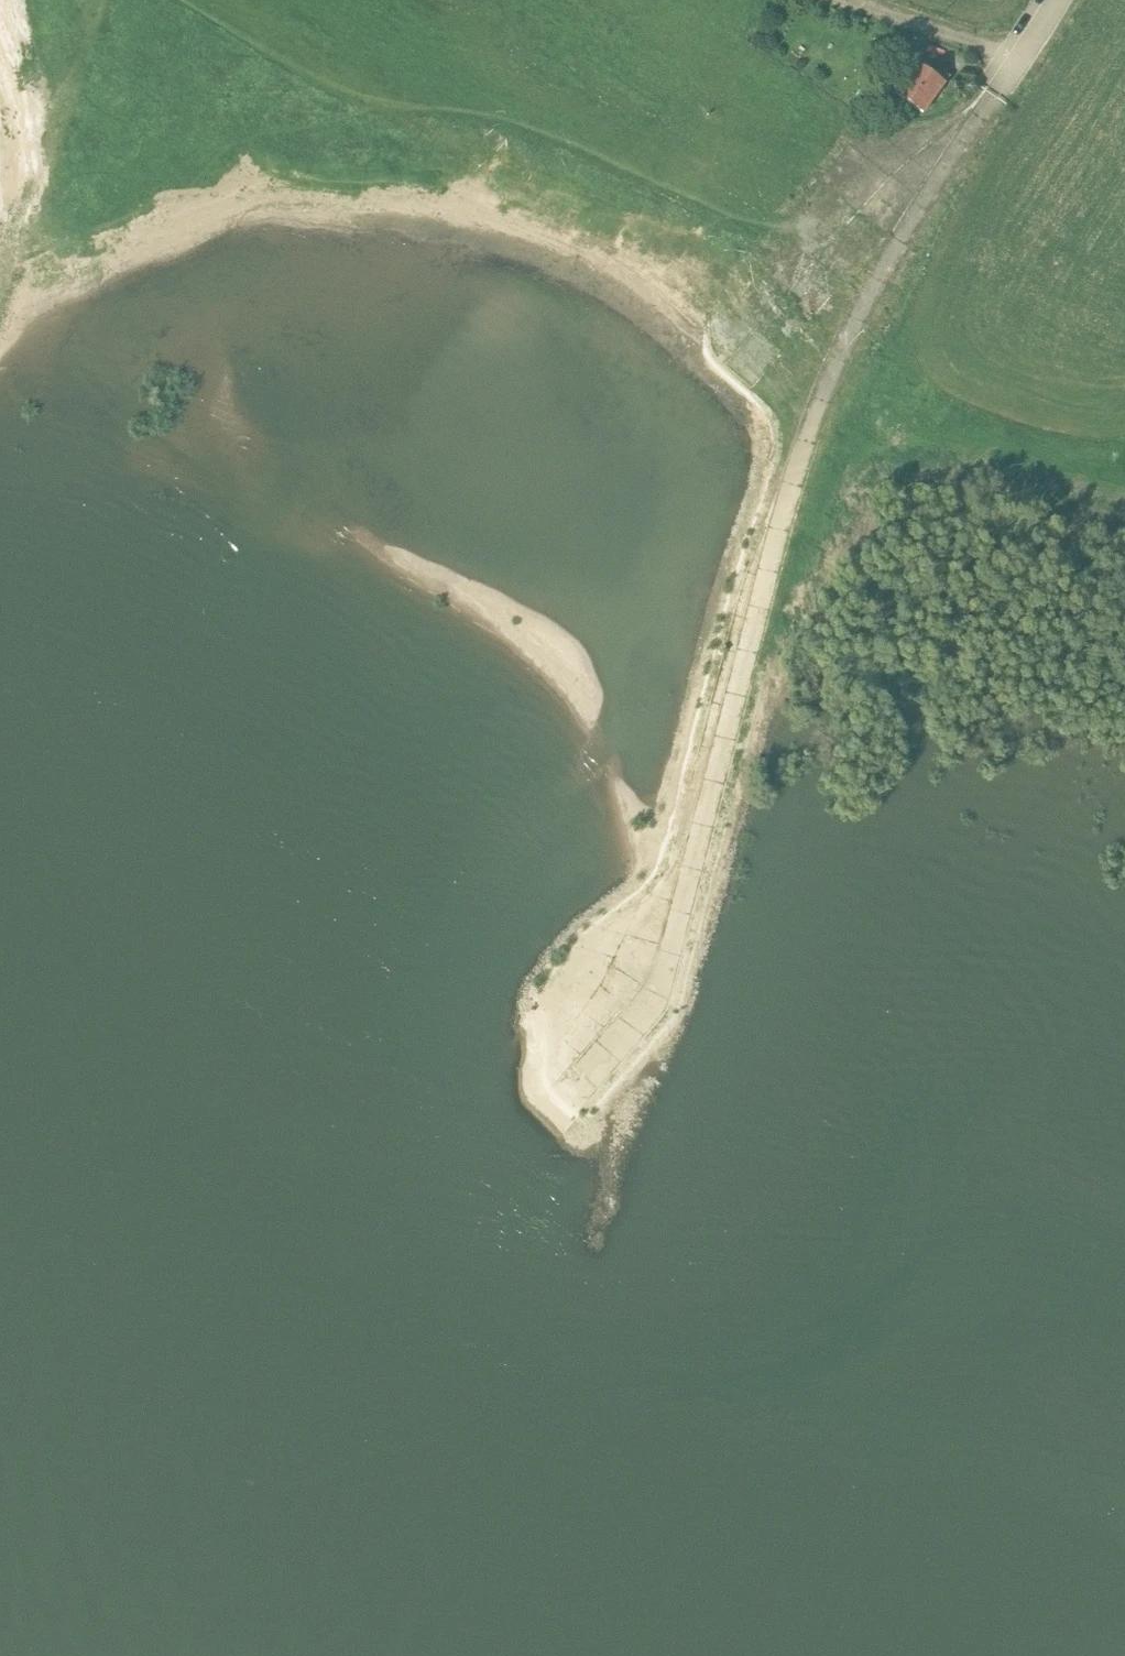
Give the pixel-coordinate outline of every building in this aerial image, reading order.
[(949,79),(916,60),(894,98),(927,117),(949,79)]
